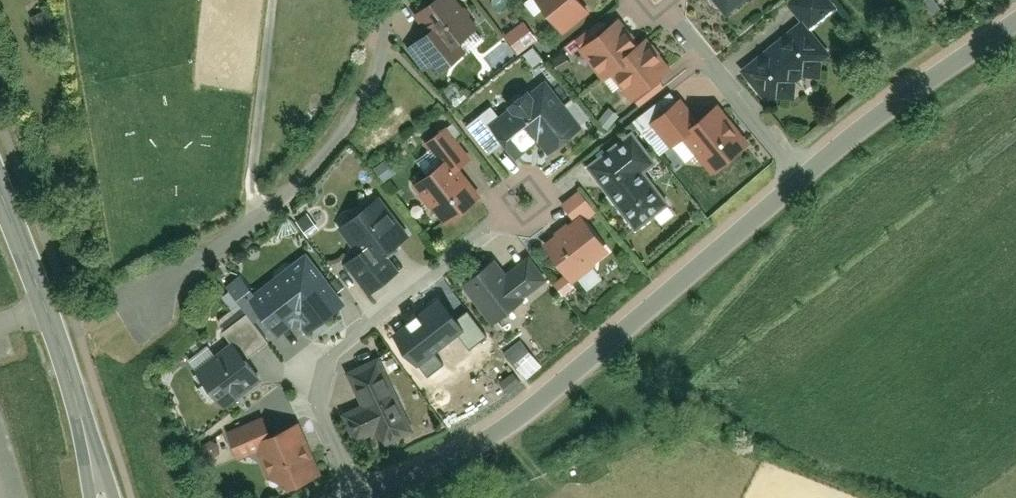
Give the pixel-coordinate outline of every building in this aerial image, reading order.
[(454,0),(447,0),(420,19),(450,58),(480,36),(454,0)] [(564,34),(588,15),(578,2),(581,0),(537,0),(564,34)] [(725,17),(747,0),(711,0),(725,17)] [(792,9),(811,33),(837,15),(825,0),(804,0),(792,9)] [(622,29),(583,55),(609,90),(620,84),(636,107),(671,80),(647,48),(638,55),(622,29)] [(829,61),(800,30),(746,76),(775,108),(829,61)] [(582,135),(547,88),(490,126),(518,163),(539,147),(549,160),(582,135)] [(676,154),(690,144),(718,180),(751,156),(720,111),(701,124),(685,103),(654,127),(676,154)] [(634,141),(591,172),(638,232),(667,211),(641,178),(654,169),(634,141)] [(450,165),(417,187),(446,226),(478,204),(450,165)] [(378,204),(342,226),(366,263),(354,271),(370,294),(394,277),(385,262),(406,249),(378,204)] [(608,244),(583,214),(543,248),(568,277),(608,244)] [(307,338),(348,308),(310,256),(256,296),(242,280),(227,291),(255,327),(264,322),(280,341),(300,328),(307,338)] [(492,271),(464,294),(496,330),(550,285),(530,262),(502,283),(492,271)] [(411,359),(436,395),(460,380),(453,369),(480,350),(448,303),(419,323),(433,344),(411,359)] [(225,410),(261,381),(231,346),(193,374),(225,410)] [(378,444),(411,431),(382,359),(346,375),(360,408),(342,416),(354,444),(375,436),(378,444)] [(277,495),(322,475),(303,429),(255,449),(277,495)]
